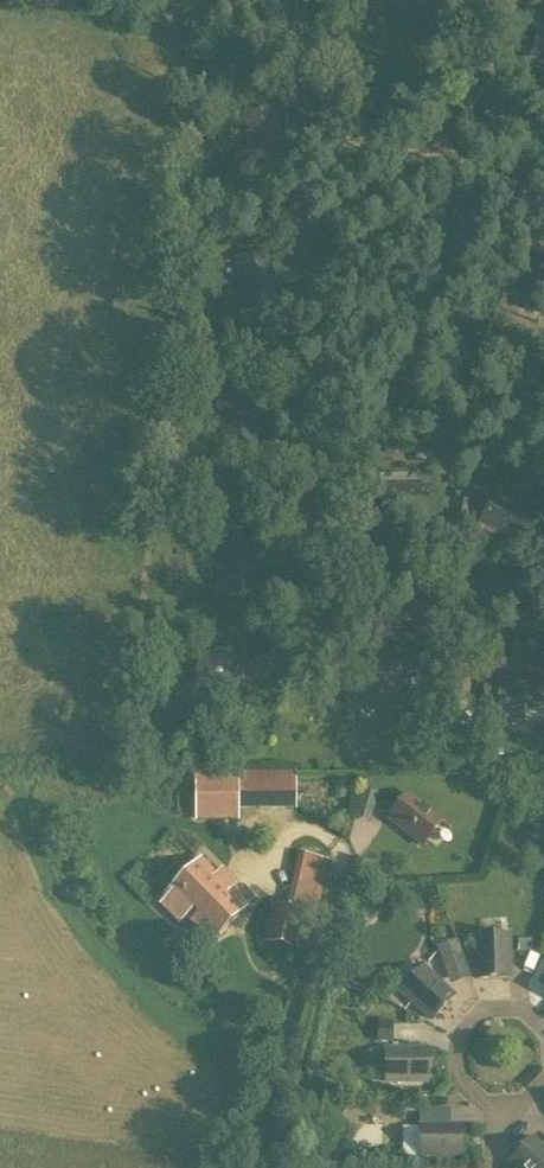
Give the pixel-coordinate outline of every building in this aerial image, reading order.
[(543,83),(543,44),(536,40),(522,74),(543,83)] [(245,116),(250,170),(286,165),(280,110),(245,116)] [(235,260),(246,313),(281,305),(269,250),(235,260)] [(217,438),(219,450),(232,448),(256,443),(246,395),(227,399),(222,400),(222,404),(223,404),(225,417),(223,417),(213,419),(215,430),(225,428),(226,436),(217,438)] [(489,515),(505,524),(503,528),(531,542),(543,518),(543,514),(501,491),(481,528),(482,529),(489,515)] [(239,666),(239,665),(237,662),(236,660),(235,659),(232,656),(229,654),(228,654),(224,652),(221,651),(218,651),(216,651),(212,652),(208,654),(205,656),(203,658),(200,661),(199,663),(198,665),(197,667),(197,669),(197,670),(197,672),(197,674),(197,676),(197,678),(198,681),(199,683),(200,685),(202,687),(203,689),(206,691),(209,693),(210,693),(213,694),(215,695),(219,695),(221,695),(224,694),(229,692),(230,692),(232,690),(234,688),(236,687),(237,685),(238,683),(239,681),(240,678),(240,676),(240,674),(240,672),(240,669),(239,666)] [(529,659),(530,675),(543,674),(543,658),(529,659)] [(195,772),(184,772),(183,786),(195,786),(194,820),(239,820),(239,810),(296,810),(296,771),(195,771),(195,772)] [(371,821),(378,792),(362,788),(355,817),(371,821)] [(388,819),(398,827),(421,846),(441,821),(408,795),(388,819)] [(263,941),(299,949),(307,911),(305,911),(308,899),(321,902),(330,859),(298,852),(286,906),(271,903),(263,941)] [(247,907),(230,890),(236,883),(226,873),(220,879),(200,859),(163,896),(211,943),(247,907)] [(475,937),(476,980),(508,979),(507,936),(475,937)] [(399,991),(430,1020),(452,997),(421,968),(399,991)] [(377,1020),(377,1042),(392,1042),(392,1020),(377,1020)] [(426,1082),(426,1050),(384,1051),(384,1082),(426,1082)] [(325,1111),(343,1120),(350,1106),(331,1097),(325,1111)] [(460,1126),(418,1127),(418,1158),(461,1158),(460,1126)] [(539,1148),(530,1139),(508,1162),(515,1167),(543,1167),(543,1148),(542,1150),(539,1148)]
